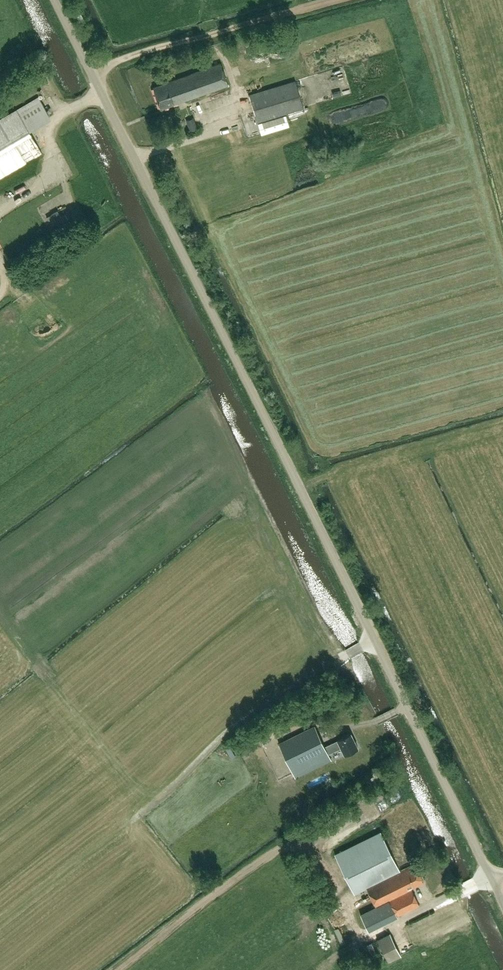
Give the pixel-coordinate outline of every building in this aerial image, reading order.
[(85,19),(81,13),(77,15),(80,22),(85,19)] [(228,87),(227,85),(229,85),(221,63),(153,87),(161,109),(224,86),(225,88),(228,87)] [(277,86),(250,95),(258,122),(303,108),(295,81),(293,82),(277,86)] [(216,103),(225,100),(224,95),(214,98),(216,103)] [(48,114),(38,96),(14,111),(14,110),(0,118),(0,177),(25,162),(25,161),(41,152),(26,126),(48,114)] [(194,108),(198,117),(203,115),(199,106),(194,108)] [(195,121),(187,125),(190,132),(198,128),(195,121)] [(61,232),(72,226),(65,214),(61,216),(58,210),(46,217),(51,226),(56,223),(61,232)] [(344,755),(357,748),(350,733),(336,740),(337,742),(324,747),(315,727),(279,745),(295,779),(331,761),(328,755),(341,749),(344,755)] [(273,756),(277,767),(283,765),(279,754),(273,756)] [(395,801),(401,800),(399,791),(393,792),(395,801)] [(380,832),(335,854),(354,892),(354,893),(366,887),(376,907),(360,914),(368,930),(391,919),(419,905),(410,887),(423,881),(415,865),(406,870),(405,868),(399,871),(380,832)] [(338,929),(332,932),(338,946),(344,944),(338,929)]
